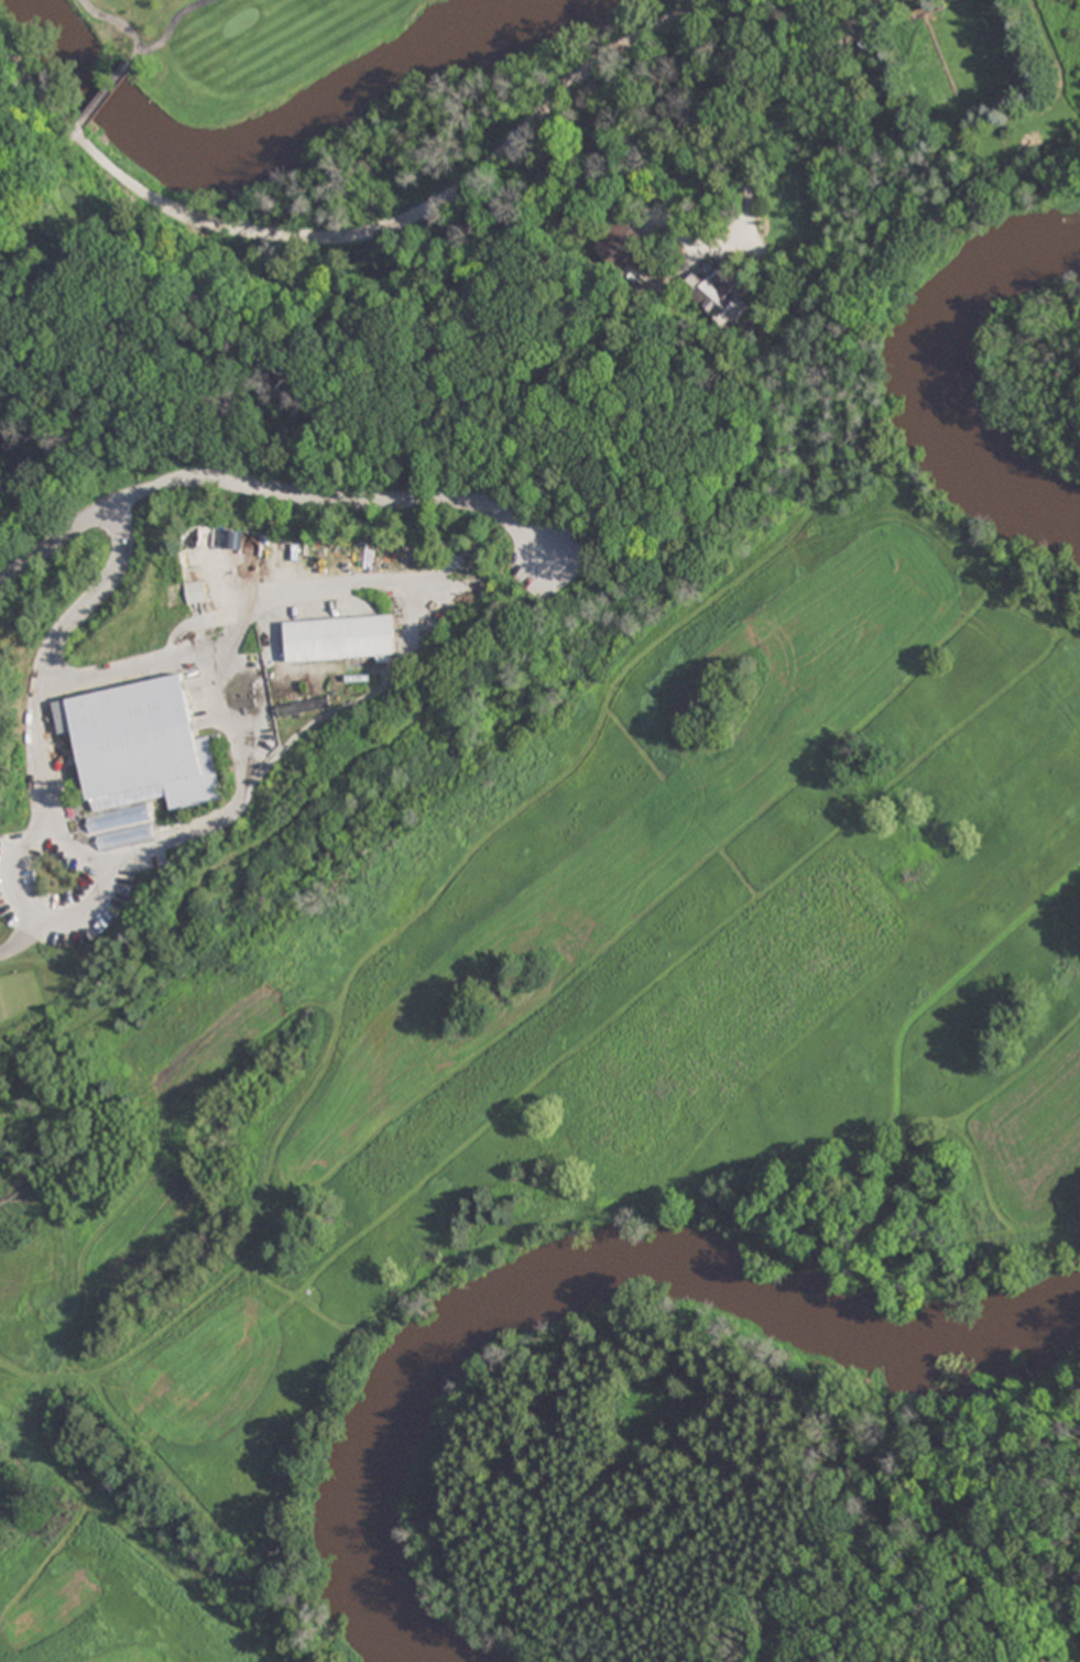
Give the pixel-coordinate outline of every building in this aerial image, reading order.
[(653,239),(627,210),(598,237),(624,266),(653,239)] [(752,303),(742,296),(751,285),(720,263),(709,279),(695,269),(679,291),(733,330),(752,303)] [(205,582),(186,583),(187,603),(206,602),(205,582)] [(285,622),(287,663),(396,654),(394,614),(285,622)] [(48,702),(182,671),(197,737),(208,734),(222,799),(170,811),(166,794),(92,810),(90,798),(87,799),(70,731),(56,734),(48,702)]
